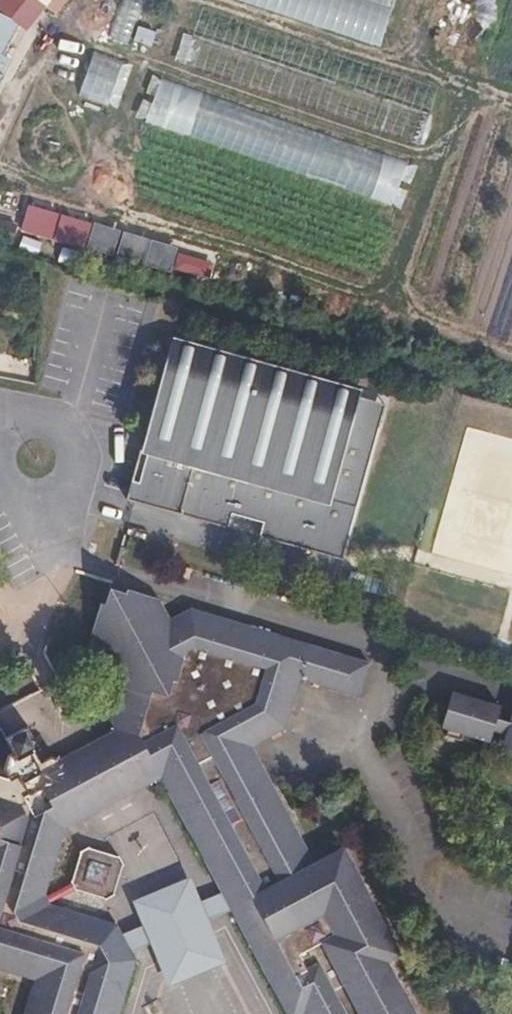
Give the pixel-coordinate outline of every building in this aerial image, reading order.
[(42,0),(0,0),(0,7),(28,28),(47,4),(42,0)] [(108,39),(128,46),(144,0),(121,0),(108,39)] [(366,0),(237,0),(381,48),(394,9),(366,0)] [(394,9),(397,0),(366,0),(394,9)] [(442,89),(206,8),(196,37),(432,118),(442,89)] [(1,74),(8,60),(2,57),(19,23),(0,13),(0,73),(1,74)] [(432,118),(196,37),(185,70),(421,151),(432,118)] [(126,61),(95,50),(79,95),(111,106),(126,61)] [(416,170),(163,79),(148,122),(400,212),(416,170)] [(60,214),(28,205),(21,231),(52,239),(60,214)] [(93,223),(61,214),(54,240),(86,248),(93,223)] [(10,240),(15,223),(0,219),(0,237),(10,240)] [(114,255),(121,231),(94,223),(87,248),(114,255)] [(142,264),(149,239),(123,231),(116,256),(142,264)] [(17,247),(38,253),(41,241),(20,235),(17,247)] [(171,272),(178,248),(152,240),(144,264),(171,272)] [(212,263),(179,253),(174,270),(207,279),(212,263)] [(174,334),(126,496),(227,525),(231,512),(262,521),(258,535),(342,559),(381,427),(353,419),(359,396),(362,389),(174,334)] [(387,405),(359,396),(353,419),(381,427),(387,405)] [(115,567),(121,547),(113,544),(107,564),(115,567)] [(96,602),(88,633),(89,634),(116,687),(121,689),(127,689),(111,737),(59,766),(56,760),(48,756),(36,762),(30,752),(27,748),(35,743),(25,724),(4,735),(0,728),(0,969),(31,978),(20,1013),(113,1013),(130,958),(120,956),(110,952),(105,943),(111,924),(46,903),(70,890),(79,889),(99,896),(101,898),(108,895),(117,865),(120,863),(116,855),(110,855),(85,847),(83,845),(74,850),(75,852),(65,883),(36,897),(59,826),(87,811),(84,804),(129,781),(133,788),(151,779),(155,786),(161,783),(213,881),(222,899),(283,1013),(411,1013),(406,1011),(395,991),(396,985),(382,961),(397,954),(391,944),(387,943),(378,926),(377,919),(374,913),(369,910),(361,893),(362,887),(359,883),(354,882),(344,863),(346,857),(340,847),(310,862),(250,745),(281,729),(293,693),(286,692),(290,677),(297,679),(354,697),(364,663),(187,609),(168,618),(156,598),(124,589),(121,594),(113,590),(107,589),(103,603),(97,602),(96,602)] [(293,693),(297,679),(290,677),(286,692),(293,693)] [(127,689),(121,689),(120,695),(103,701),(100,709),(110,727),(56,760),(59,766),(111,737),(127,689)] [(503,725),(490,721),(495,707),(446,692),(435,729),(442,731),(440,737),(456,742),(458,735),(484,743),(487,732),(500,736),(496,749),(511,754),(511,696),(503,725)] [(27,748),(30,752),(38,748),(35,743),(27,748)] [(84,804),(87,811),(133,788),(129,781),(84,804)] [(136,923),(117,933),(126,950),(145,940),(167,981),(221,952),(199,911),(222,899),(213,881),(190,894),(178,871),(123,900),(136,923)] [(117,933),(112,924),(111,924),(105,943),(110,952),(120,956),(130,958),(126,950),(117,933)]
